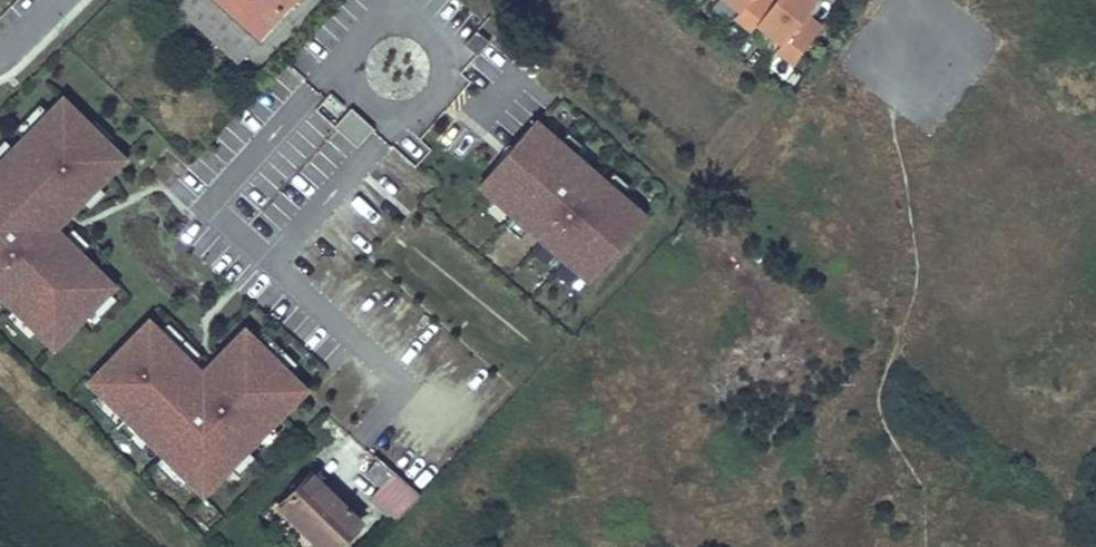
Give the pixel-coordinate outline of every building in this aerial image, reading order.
[(175,4),(239,61),(293,0),(179,0),(175,4)] [(773,0),(726,0),(739,10),(735,16),(751,29),(756,22),(774,1),(773,0)] [(812,6),(816,0),(774,0),(774,1),(756,22),(781,43),(776,49),(793,62),(827,18),(812,6)] [(817,0),(816,0),(812,6),(827,18),(832,12),(817,0)] [(781,43),(756,22),(751,29),(776,49),(781,43)] [(59,89),(0,148),(0,300),(50,350),(116,284),(54,223),(124,153),(59,89)] [(642,212),(532,122),(479,185),(589,276),(642,212)] [(198,364),(145,312),(80,378),(200,496),(307,387),(240,321),(198,364)] [(405,461),(392,475),(396,479),(410,492),(429,470),(411,454),(405,461)] [(392,475),(376,460),(364,472),(385,492),(396,479),(392,475)] [(278,506),(320,546),(334,546),(358,523),(308,475),(278,506)]
